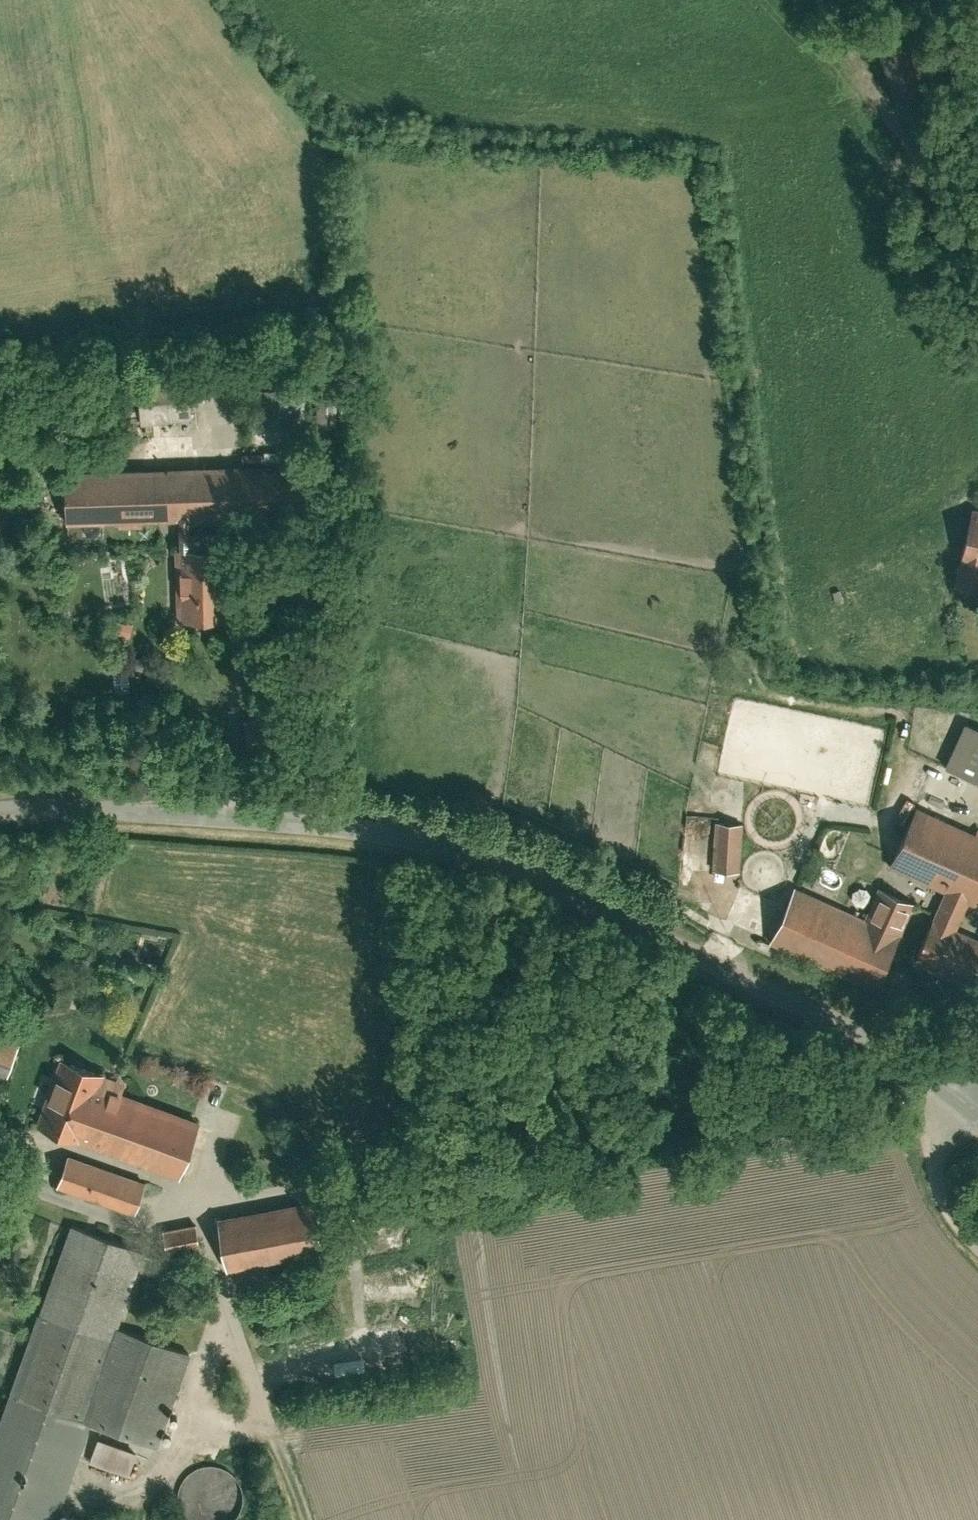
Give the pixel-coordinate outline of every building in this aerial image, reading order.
[(187,377),(138,382),(142,422),(191,417),(187,377)] [(289,389),(267,390),(268,423),(290,421),(289,389)] [(307,462),(65,469),(66,520),(308,513),(307,462)] [(972,506),(955,583),(977,589),(977,507),(972,506)] [(224,545),(175,546),(177,615),(226,614),(224,545)] [(944,764),(977,779),(977,726),(964,719),(944,764)] [(945,888),(969,899),(977,903),(977,835),(917,807),(891,863),(945,888)] [(741,822),(714,821),(713,867),(740,868),(741,822)] [(796,885),(772,938),(874,983),(911,900),(880,886),(866,916),(796,885)] [(913,958),(969,983),(977,964),(977,935),(957,925),(969,899),(945,888),(913,958)] [(5,1073),(21,1032),(0,1024),(0,1071),(5,1073)] [(61,1055),(36,1121),(179,1175),(200,1119),(120,1089),(124,1079),(61,1055)] [(67,1153),(56,1185),(133,1211),(144,1179),(67,1153)] [(315,1201),(218,1217),(227,1268),(324,1251),(315,1201)] [(71,1221),(0,1417),(0,1519),(53,1519),(89,1419),(156,1443),(189,1350),(115,1324),(143,1247),(71,1221)] [(193,1223),(162,1230),(166,1250),(197,1243),(193,1223)] [(136,1448),(98,1436),(90,1460),(128,1472),(136,1448)] [(192,1519),(224,1519),(230,1515),(236,1507),(239,1496),(238,1486),(234,1476),(227,1468),(217,1463),(207,1462),(196,1464),(188,1469),(181,1477),(177,1486),(177,1496),(179,1506),(184,1514),(192,1519)]
